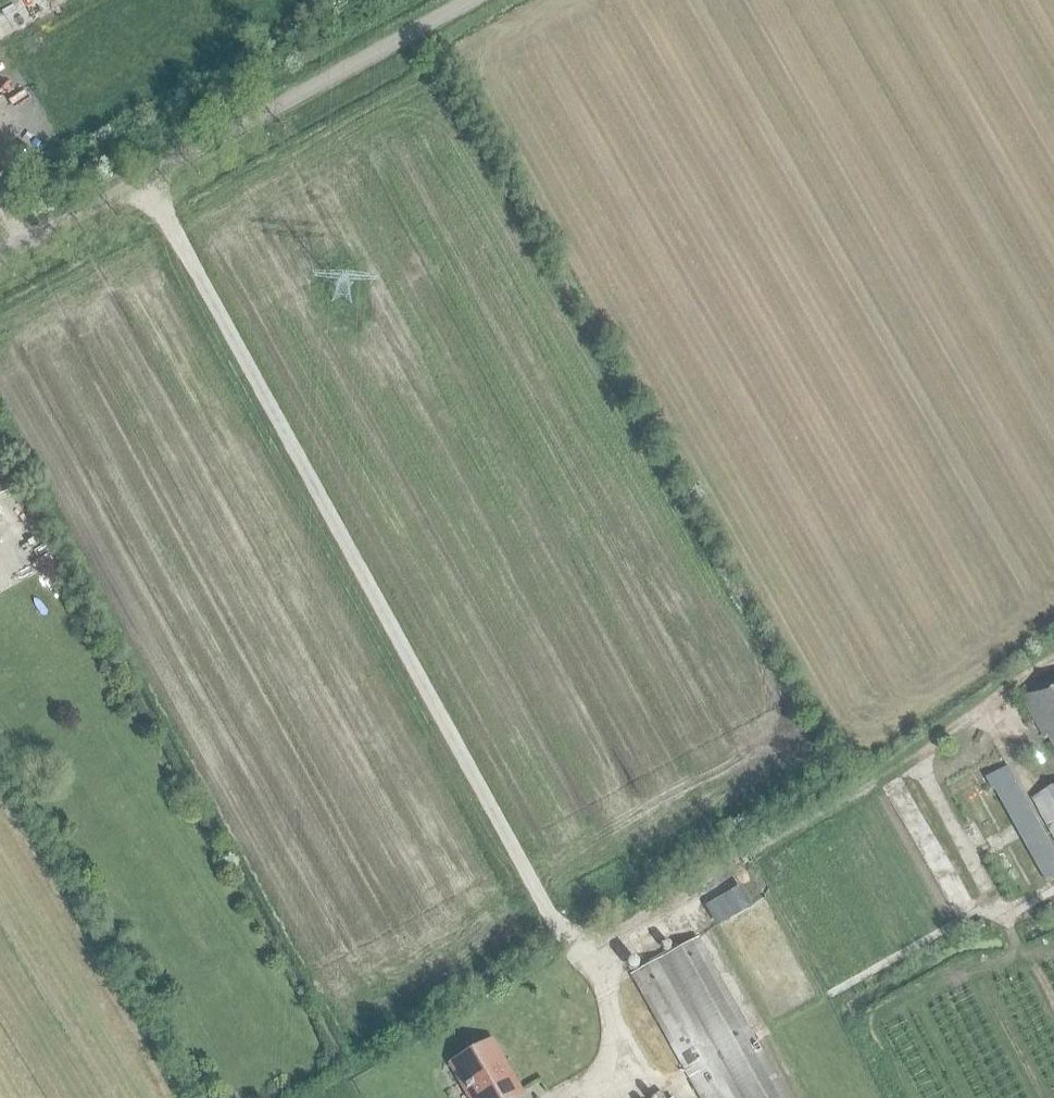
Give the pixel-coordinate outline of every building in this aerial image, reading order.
[(11,489),(0,467),(0,495),(11,489)] [(1049,737),(1053,746),(1053,676),(1020,696),(1045,739),(1049,737)] [(1015,902),(1053,881),(1053,859),(1005,770),(957,797),(1015,902)] [(1031,794),(1053,836),(1053,781),(1031,794)] [(700,1097),(787,1097),(697,937),(631,974),(700,1097)] [(472,1086),(478,1097),(509,1097),(518,1093),(501,1064),(503,1062),(491,1041),(473,1051),(453,1062),(466,1085),(464,1086),(466,1089),(472,1086)]
